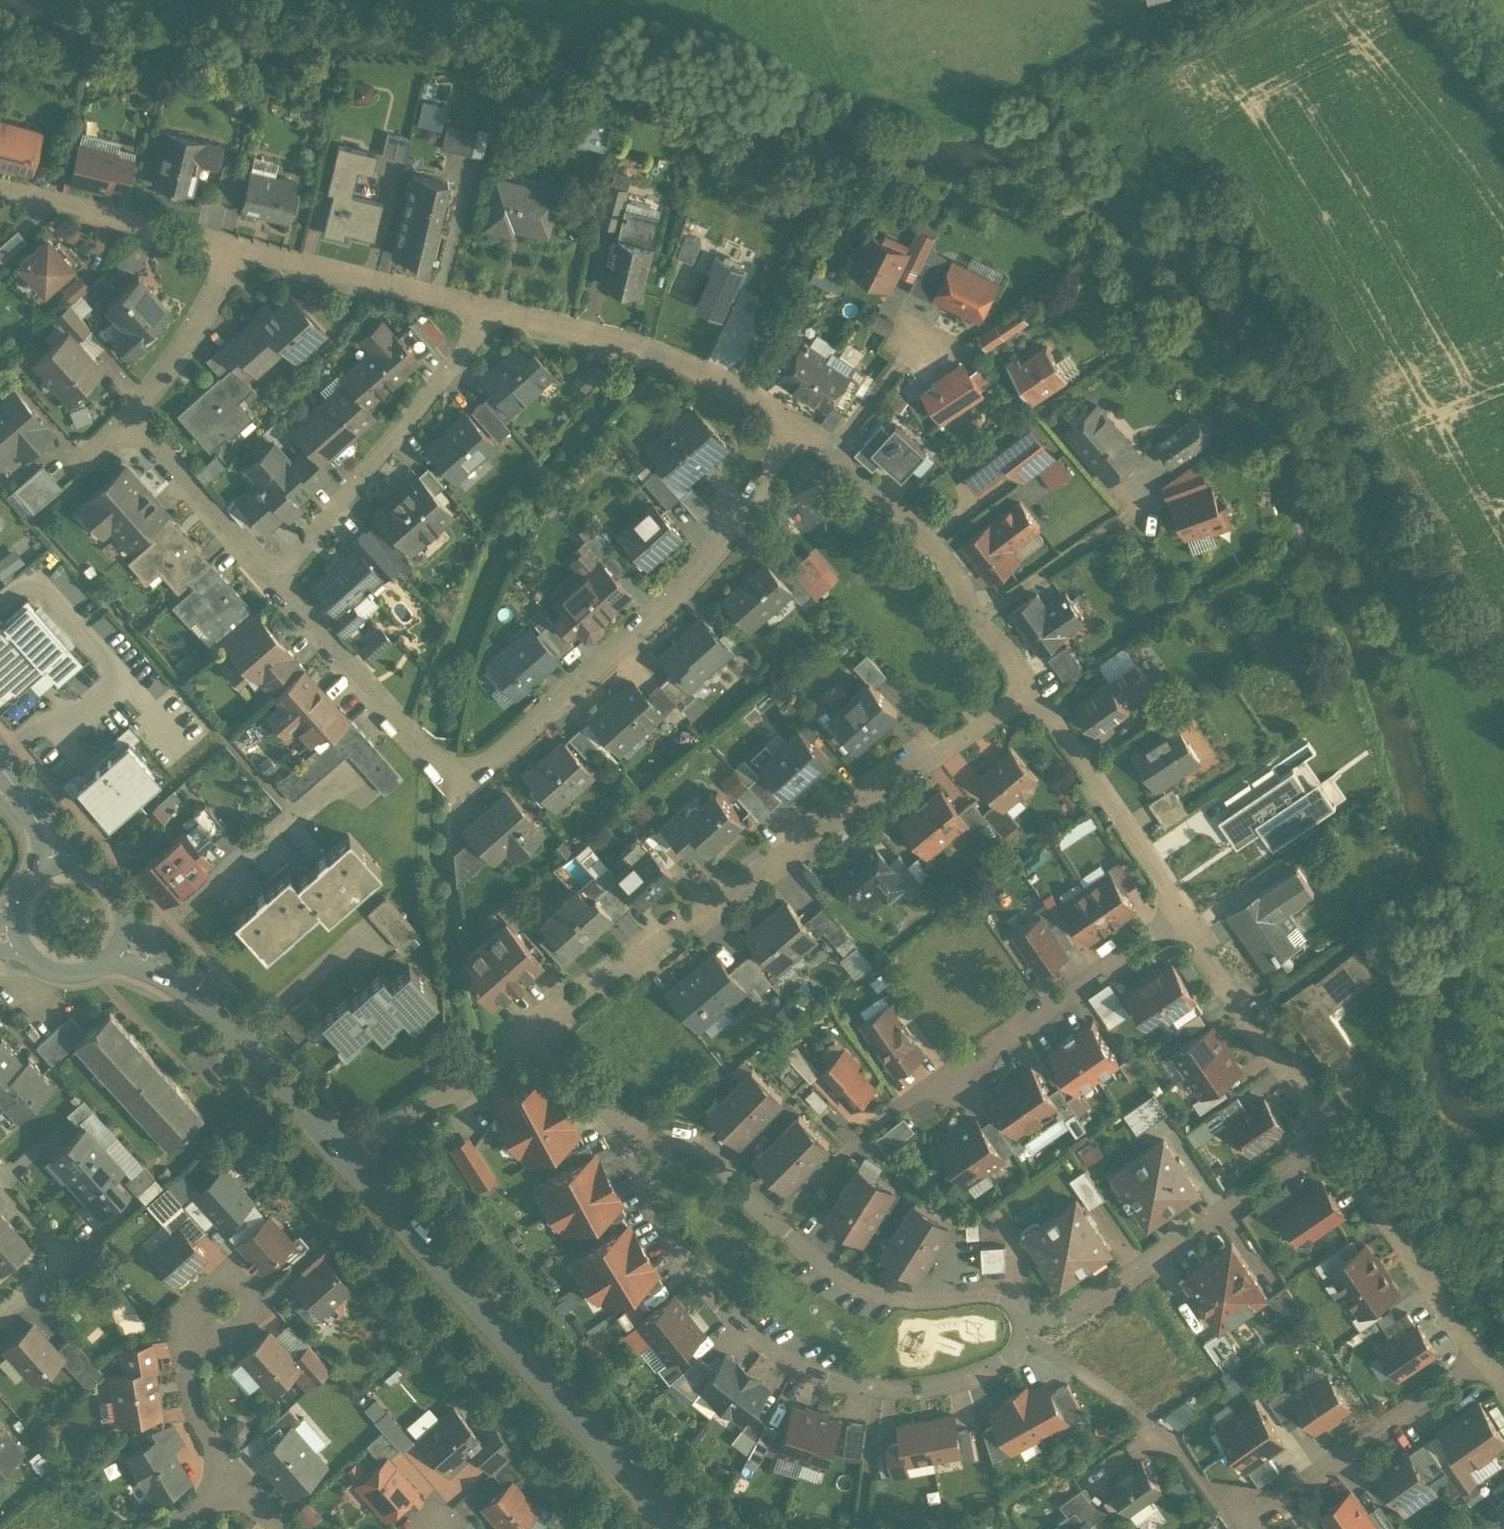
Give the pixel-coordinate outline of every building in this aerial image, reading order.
[(371,84),(355,82),(353,97),(368,100),(371,84)] [(602,115),(584,111),(580,124),(598,129),(602,115)] [(566,115),(555,112),(551,127),(562,130),(566,115)] [(0,121),(0,160),(29,168),(38,131),(0,121)] [(476,131),(446,124),(440,146),(471,153),(476,131)] [(220,144),(165,131),(165,132),(154,180),(153,180),(153,181),(170,186),(170,187),(175,189),(176,187),(192,191),(192,190),(191,189),(196,171),(193,171),(197,157),(204,159),(203,161),(215,164),(216,165),(221,144),(220,144)] [(410,137),(387,131),(382,154),(405,159),(410,137)] [(377,152),(338,143),(327,190),(333,191),(323,231),(343,236),(345,230),(374,237),(382,201),(351,193),(357,167),(372,171),(377,152)] [(117,153),(79,144),(70,178),(108,187),(110,182),(115,158),(117,153)] [(135,151),(118,147),(117,153),(115,158),(132,162),(133,157),(135,151)] [(132,162),(115,158),(110,182),(126,186),(132,162)] [(222,163),(215,196),(228,199),(236,166),(222,163)] [(250,170),(236,166),(228,199),(242,203),(250,170)] [(296,180),(250,170),(242,203),(241,207),(261,212),(261,209),(285,215),(285,217),(287,218),(296,180)] [(447,180),(412,172),(393,253),(427,261),(447,180)] [(553,190),(516,182),(515,185),(495,180),(485,226),(509,231),(511,224),(512,225),(513,221),(524,224),(523,227),(546,233),(547,231),(544,231),(546,223),(549,224),(552,208),(549,208),(553,190)] [(623,188),(611,185),(602,222),(617,226),(623,204),(619,202),(623,188)] [(658,221),(626,213),(627,207),(626,207),(618,240),(614,239),(611,251),(615,253),(607,284),(641,293),(653,245),(653,246),(661,215),(660,215),(658,221)] [(919,227),(908,250),(909,251),(906,258),(921,266),(926,257),(936,235),(919,227)] [(0,243),(0,258),(2,260),(26,239),(17,229),(0,243)] [(908,250),(869,231),(860,250),(865,253),(859,266),(872,273),(870,276),(891,287),(906,258),(909,251),(908,250)] [(701,240),(687,235),(679,255),(678,255),(678,256),(692,261),(701,240)] [(71,264),(47,237),(19,262),(44,289),(71,264)] [(921,266),(910,289),(932,300),(935,295),(936,295),(949,268),(926,257),(921,266)] [(979,272),(954,259),(949,268),(936,295),(980,317),(993,292),(979,285),(981,279),(979,272)] [(726,281),(694,268),(679,304),(711,317),(718,300),(721,301),(728,283),(726,282),(726,281)] [(103,273),(80,293),(91,306),(114,285),(103,273)] [(169,309),(138,275),(106,304),(125,324),(111,336),(128,354),(155,329),(151,325),(169,309)] [(291,293),(263,317),(259,313),(220,349),(233,365),(240,372),(250,364),(256,371),(294,336),(305,348),(325,330),(291,293)] [(89,326),(68,303),(54,316),(67,330),(68,329),(76,338),(89,326)] [(892,320),(878,313),(873,324),(887,331),(892,320)] [(1008,314),(996,323),(1005,336),(1017,328),(1008,314)] [(381,319),(362,336),(371,347),(339,375),(345,382),(366,405),(416,359),(415,358),(396,335),(381,319)] [(429,346),(409,323),(396,335),(415,358),(429,346)] [(67,330),(35,359),(67,395),(100,365),(76,338),(68,329),(67,330)] [(788,345),(784,343),(772,362),(786,372),(805,343),(794,336),(788,345)] [(828,358),(805,343),(786,372),(783,377),(805,392),(828,358)] [(1047,345),(1023,361),(1019,355),(1007,363),(1031,400),(1068,376),(1047,345)] [(516,348),(482,378),(493,391),(510,408),(551,372),(534,352),(526,359),(516,348)] [(854,364),(833,350),(828,358),(849,372),(854,364)] [(849,372),(828,358),(805,392),(828,406),(831,402),(850,373),(849,372)] [(219,376),(179,412),(210,446),(217,440),(227,431),(225,429),(245,410),(250,415),(235,398),(251,384),(240,372),(233,365),(220,377),(219,376)] [(965,365),(925,391),(942,418),(983,392),(965,365)] [(850,373),(831,402),(845,411),(858,392),(855,390),(861,380),(850,373)] [(345,382),(305,418),(315,429),(301,441),(306,446),(316,457),(319,461),(373,413),(366,405),(345,382)] [(15,391),(0,404),(0,452),(12,441),(24,455),(51,431),(15,391)] [(510,408),(493,391),(484,399),(503,421),(514,413),(510,408)] [(503,421),(484,399),(471,410),(497,439),(509,428),(503,421)] [(1097,404),(1067,429),(1110,479),(1139,454),(1121,433),(1119,435),(1104,417),(1107,415),(1106,414),(1104,416),(1096,407),(1098,405),(1097,404)] [(698,414),(672,437),(668,433),(652,447),(683,483),(727,445),(695,409),(694,410),(698,414)] [(465,413),(453,423),(452,423),(440,433),(441,434),(428,446),(427,445),(426,446),(454,478),(455,477),(454,475),(467,463),(468,465),(493,443),(465,411),(464,412),(465,413)] [(1195,416),(1157,442),(1171,463),(1210,437),(1195,416)] [(927,451),(896,423),(872,449),(903,477),(927,451)] [(227,451),(217,440),(210,446),(198,457),(208,468),(227,451)] [(298,473),(272,444),(255,459),(268,474),(239,500),(263,527),(327,470),(319,461),(316,457),(303,468),(298,473)] [(306,446),(294,458),(303,468),(316,457),(306,446)] [(1058,457),(1039,471),(1052,489),(1072,475),(1058,457)] [(42,464),(15,488),(33,509),(60,486),(42,464)] [(168,513),(126,465),(79,507),(80,508),(84,504),(103,525),(110,519),(119,529),(115,532),(129,548),(147,532),(168,513)] [(443,485),(427,466),(418,474),(434,493),(443,485)] [(679,496),(655,469),(643,479),(667,507),(679,496)] [(418,474),(417,473),(375,510),(420,562),(449,536),(439,524),(452,513),(434,493),(418,474)] [(710,507),(691,485),(679,496),(698,518),(710,507)] [(1211,486),(1174,500),(1186,534),(1210,525),(1212,531),(1227,525),(1228,524),(1229,523),(1230,520),(1225,506),(1219,508),(1211,486)] [(1039,526),(1021,501),(994,522),(993,521),(963,543),(991,580),(1020,557),(1012,547),(1039,526)] [(653,503),(618,534),(634,552),(638,548),(649,560),(644,564),(645,565),(680,534),(653,503)] [(196,545),(168,513),(147,532),(152,538),(127,560),(128,561),(133,557),(147,572),(155,565),(177,590),(189,580),(211,561),(210,560),(206,563),(193,548),(196,545)] [(407,554),(376,519),(366,529),(388,554),(397,563),(407,554)] [(388,554),(366,529),(350,543),(354,547),(355,546),(373,567),(388,554)] [(625,567),(593,530),(579,542),(597,563),(600,561),(615,577),(625,567)] [(30,557),(20,543),(0,557),(0,566),(5,574),(30,557)] [(354,547),(312,585),(335,611),(338,615),(352,603),(370,586),(381,576),(382,576),(373,567),(355,546),(354,547)] [(815,550),(794,568),(820,597),(840,579),(815,550)] [(388,554),(373,567),(382,576),(381,576),(382,577),(397,563),(388,554)] [(766,560),(725,597),(752,627),(765,615),(764,614),(790,590),(792,591),(793,590),(779,575),(766,560)] [(211,561),(189,580),(194,585),(172,604),(173,605),(176,602),(190,617),(198,611),(220,636),(216,640),(216,641),(221,637),(253,609),(230,583),(227,586),(209,565),(212,562),(211,561)] [(597,563),(556,601),(584,633),(591,633),(600,625),(600,618),(629,592),(615,577),(600,561),(597,563)] [(812,591),(789,565),(779,575),(793,590),(792,591),(801,601),(812,591)] [(370,586),(352,603),(362,614),(377,601),(370,593),(374,589),(370,586)] [(1066,593),(1047,606),(1038,593),(1012,611),(1040,651),(1065,634),(1065,633),(1076,625),(1071,618),(1079,612),(1066,593)] [(27,682),(37,693),(52,680),(57,685),(81,663),(67,647),(74,641),(38,601),(31,607),(25,600),(4,618),(0,614),(0,706),(27,682)] [(352,603),(338,615),(335,611),(329,616),(343,631),(362,614),(352,603)] [(273,631),(253,609),(221,637),(230,647),(219,657),(236,677),(249,665),(263,681),(268,677),(266,675),(273,669),(268,663),(287,646),(283,643),(285,641),(285,637),(279,630),(275,629),(273,631)] [(702,617),(661,654),(675,670),(690,687),(690,686),(688,683),(714,661),(716,663),(731,649),(702,617)] [(573,641),(552,618),(540,629),(560,652),(573,641)] [(374,656),(397,635),(385,623),(362,644),(374,656)] [(530,627),(488,663),(490,665),(494,661),(507,677),(503,680),(515,694),(557,657),(530,627)] [(1068,644),(1049,657),(1067,682),(1085,670),(1068,644)] [(287,646),(268,663),(273,669),(277,673),(296,657),(287,646)] [(888,675),(867,652),(854,664),(869,680),(871,679),(876,685),(888,675)] [(296,657),(277,673),(285,682),(304,666),(296,657)] [(1110,678),(1075,702),(1096,731),(1130,707),(1122,695),(1148,676),(1137,660),(1110,678)] [(305,667),(304,666),(285,682),(273,693),(280,702),(267,714),(268,715),(272,711),(284,725),(294,717),(312,737),(342,711),(338,708),(320,687),(317,690),(300,671),(305,667)] [(690,687),(675,670),(660,684),(681,707),(697,693),(690,686),(690,687)] [(869,680),(832,714),(845,729),(842,732),(846,736),(848,738),(849,736),(857,745),(897,709),(876,685),(871,679),(869,680)] [(632,680),(590,717),(606,735),(618,749),(619,748),(620,748),(617,745),(636,729),(638,731),(639,731),(654,717),(660,711),(646,696),(632,680)] [(681,707),(660,684),(646,696),(660,711),(654,717),(665,729),(685,712),(681,707)] [(342,711),(312,737),(319,745),(350,718),(340,706),(338,708),(342,711)] [(832,714),(826,708),(819,715),(841,740),(846,736),(842,732),(845,729),(832,714)] [(606,735),(590,717),(580,726),(596,744),(606,735)] [(319,745),(276,782),(292,800),(348,752),(384,792),(402,777),(350,718),(319,745)] [(1178,723),(1134,752),(1156,786),(1200,757),(1178,723)] [(596,744),(580,727),(568,737),(587,758),(599,747),(596,744)] [(828,758),(801,727),(763,761),(791,791),(828,758)] [(636,729),(617,745),(620,748),(619,748),(626,756),(627,756),(644,740),(644,737),(639,731),(638,731),(636,729)] [(592,773),(563,741),(525,775),(554,807),(592,773)] [(1036,779),(1011,749),(979,776),(998,798),(1004,806),(1005,805),(1020,793),(1025,794),(1033,787),(1033,782),(1036,779)] [(782,798),(760,773),(749,783),(771,808),(782,798)] [(771,808),(749,783),(737,794),(759,818),(771,808)] [(1173,785),(1149,801),(1165,825),(1189,810),(1173,785)] [(718,790),(687,818),(679,808),(661,824),(681,846),(696,833),(710,848),(743,818),(718,790)] [(942,790),(902,822),(927,853),(967,821),(967,820),(959,810),(942,790)] [(533,823),(505,794),(466,828),(473,836),(490,855),(493,858),(513,840),(522,849),(541,832),(532,823),(533,823)] [(176,807),(165,795),(148,810),(158,822),(167,815),(167,814),(172,810),(176,807)] [(1020,822),(1005,805),(1004,806),(998,798),(983,811),(990,820),(1004,836),(1020,822)] [(973,799),(959,810),(967,820),(967,821),(975,832),(990,820),(983,811),(973,799)] [(225,827),(204,802),(193,812),(198,818),(187,827),(197,838),(194,841),(200,849),(225,827)] [(1068,841),(1103,821),(1097,810),(1062,830),(1068,841)] [(183,829),(164,847),(163,846),(135,870),(164,903),(193,878),(192,877),(211,860),(200,849),(194,841),(183,829)] [(636,833),(620,848),(631,860),(647,845),(636,833)] [(287,871),(265,891),(264,890),(255,898),(256,899),(234,919),(265,954),(318,907),(327,916),(380,869),(349,834),(327,854),(326,852),(316,861),(317,862),(296,881),(287,871)] [(473,836),(454,852),(456,885),(490,855),(473,836)] [(616,873),(589,839),(574,852),(605,885),(617,875),(616,873)] [(675,859),(658,840),(650,848),(666,867),(675,859)] [(616,873),(617,875),(637,897),(640,900),(671,872),(666,867),(650,848),(647,845),(631,860),(616,873)] [(868,845),(833,873),(849,893),(858,885),(867,896),(872,897),(879,891),(879,886),(892,876),(893,875),(884,864),(868,845)] [(605,885),(574,852),(552,866),(574,890),(540,920),(568,951),(609,914),(613,919),(625,908),(605,885)] [(899,852),(884,864),(893,875),(892,876),(902,888),(918,875),(899,852)] [(1287,852),(1251,877),(1260,890),(1260,891),(1297,865),(1287,852)] [(1135,883),(1119,860),(1108,868),(1110,871),(1124,891),(1135,883)] [(1297,865),(1260,891),(1260,890),(1227,913),(1265,967),(1301,941),(1282,913),(1314,890),(1297,865)] [(1124,891),(1110,871),(1087,887),(1112,923),(1135,908),(1124,891)] [(637,897),(617,875),(605,885),(625,908),(637,897)] [(1087,887),(1064,903),(1077,923),(1089,939),(1112,923),(1087,887)] [(417,932),(386,896),(368,912),(400,948),(417,932)] [(1064,903),(1062,900),(1050,908),(1058,919),(1066,931),(1077,923),(1064,903)] [(788,901),(748,935),(779,971),(780,970),(777,966),(787,957),(789,959),(817,936),(804,921),(788,901)] [(825,904),(804,921),(817,936),(824,929),(837,944),(850,934),(825,904)] [(1048,926),(1041,916),(1015,934),(1041,972),(1067,954),(1064,949),(1048,926)] [(1066,931),(1058,919),(1048,926),(1064,949),(1074,942),(1066,931)] [(540,960),(506,921),(466,957),(477,969),(469,976),(493,1002),(492,1000),(494,1002),(540,960)] [(1315,984),(1306,991),(1303,987),(1286,998),(1326,1056),(1348,1041),(1325,1009),(1374,971),(1357,949),(1315,983),(1315,984)] [(716,953),(674,987),(695,1012),(705,1004),(713,1014),(744,988),(730,971),(716,953)] [(749,955),(737,965),(754,985),(760,993),(772,983),(749,955)] [(1172,962),(1128,993),(1146,1019),(1168,1004),(1174,1013),(1196,996),(1172,962)] [(390,981),(381,971),(349,999),(346,995),(325,1014),(321,1018),(345,1044),(370,1022),(378,1031),(401,1011),(409,1020),(436,996),(409,965),(390,981)] [(754,985),(737,965),(730,971),(744,988),(746,991),(754,985)] [(1116,992),(1097,1005),(1111,1025),(1130,1012),(1116,992)] [(306,994),(289,1009),(307,1030),(321,1018),(325,1014),(306,994)] [(1196,996),(1174,1013),(1180,1022),(1203,1007),(1196,996)] [(889,1004),(868,1018),(869,1020),(868,1026),(867,1027),(897,1071),(923,1053),(889,1004)] [(307,1030),(289,1009),(279,1018),(297,1039),(298,1039),(297,1037),(305,1030),(306,1031),(307,1030)] [(203,1113),(109,1010),(87,1031),(75,1042),(168,1144),(203,1113)] [(71,1013),(35,1045),(51,1062),(75,1042),(87,1031),(71,1013)] [(1092,1022),(1076,1034),(1075,1032),(1065,1039),(1066,1040),(1050,1052),(1058,1064),(1058,1065),(1059,1065),(1068,1079),(1068,1080),(1069,1079),(1077,1092),(1120,1062),(1111,1050),(1112,1049),(1111,1049),(1101,1035),(1102,1035),(1102,1034),(1101,1035),(1092,1022)] [(1213,1024),(1173,1051),(1188,1073),(1229,1044),(1222,1034),(1220,1035),(1213,1024)] [(23,1059),(1,1033),(0,1034),(0,1080),(23,1059)] [(822,1069),(797,1043),(787,1053),(811,1079),(821,1070),(822,1069)] [(1229,1044),(1188,1073),(1202,1094),(1242,1067),(1235,1056),(1236,1055),(1229,1044)] [(822,1069),(821,1070),(853,1105),(874,1086),(855,1065),(858,1062),(845,1048),(822,1069)] [(0,1080),(0,1097),(17,1115),(53,1082),(28,1054),(23,1059),(0,1080)] [(1141,1072),(1130,1055),(1120,1062),(1132,1079),(1141,1072)] [(753,1067),(711,1109),(741,1139),(783,1096),(753,1067)] [(1049,1093),(1031,1067),(991,1095),(1009,1120),(1023,1140),(1024,1140),(1061,1114),(1063,1113),(1049,1093)] [(1360,1071),(1339,1085),(1354,1107),(1375,1093),(1360,1071)] [(551,1081),(546,1072),(494,1100),(498,1109),(496,1111),(507,1131),(501,1134),(501,1135),(502,1135),(511,1153),(517,1150),(518,1153),(521,1151),(526,1160),(578,1132),(573,1123),(575,1123),(552,1080),(551,1081)] [(1067,1099),(1059,1086),(1049,1093),(1063,1113),(1061,1114),(1065,1119),(1076,1111),(1067,1099)] [(1088,1108),(1077,1092),(1067,1099),(1076,1111),(1079,1115),(1088,1108)] [(1155,1092),(1125,1112),(1138,1131),(1168,1111),(1155,1092)] [(1265,1096),(1230,1120),(1230,1121),(1231,1122),(1230,1129),(1234,1135),(1241,1137),(1251,1151),(1285,1127),(1265,1096)] [(83,1097),(67,1112),(76,1122),(93,1108),(83,1097)] [(1220,1106),(1205,1116),(1215,1131),(1230,1121),(1230,1120),(1220,1106)] [(800,1113),(758,1156),(787,1185),(829,1143),(800,1113)] [(913,1115),(885,1129),(892,1143),(920,1129),(913,1115)] [(983,1126),(977,1118),(968,1124),(967,1123),(957,1129),(986,1171),(1005,1158),(1003,1156),(983,1126)] [(999,1127),(994,1118),(983,1126),(1003,1156),(1014,1148),(999,1127)] [(1023,1140),(1009,1120),(999,1127),(1014,1148),(1017,1152),(1027,1144),(1024,1140),(1023,1140)] [(85,1123),(50,1154),(51,1155),(53,1153),(71,1173),(68,1176),(68,1177),(104,1144),(85,1123)] [(986,1171),(957,1129),(948,1136),(949,1138),(940,1144),(967,1184),(986,1171)] [(1165,1138),(1115,1171),(1149,1221),(1198,1188),(1185,1168),(1187,1167),(1180,1156),(1178,1157),(1165,1138)] [(580,1161),(541,1182),(545,1189),(542,1190),(561,1225),(564,1224),(567,1231),(606,1210),(617,1230),(627,1224),(621,1216),(625,1214),(616,1196),(617,1195),(598,1160),(597,1161),(588,1143),(575,1151),(580,1161)] [(104,1144),(68,1177),(69,1177),(72,1174),(89,1193),(87,1195),(78,1203),(92,1219),(126,1188),(112,1173),(122,1164),(104,1144)] [(473,1147),(457,1158),(477,1189),(493,1178),(473,1147)] [(143,1163),(125,1179),(137,1192),(155,1176),(143,1163)] [(896,1186),(860,1164),(828,1215),(863,1237),(896,1186)] [(1106,1197),(1085,1167),(1070,1178),(1091,1207),(1106,1197)] [(215,1218),(181,1180),(171,1189),(183,1203),(205,1227),(215,1218)] [(1323,1181),(1282,1210),(1297,1231),(1295,1240),(1294,1241),(1298,1243),(1302,1245),(1307,1245),(1312,1244),(1311,1243),(1313,1234),(1344,1212),(1323,1181)] [(1266,1197),(1256,1204),(1264,1216),(1274,1209),(1266,1197)] [(1077,1198),(1032,1228),(1031,1236),(1062,1281),(1111,1247),(1077,1198)] [(951,1222),(916,1199),(884,1250),(919,1273),(951,1222)] [(205,1227),(183,1203),(163,1221),(173,1233),(180,1227),(193,1242),(207,1229),(205,1227)] [(0,1211),(0,1264),(1,1265),(28,1242),(0,1211)] [(269,1215),(239,1241),(262,1268),(279,1253),(292,1241),(291,1240),(269,1215)] [(627,1225),(576,1256),(580,1262),(578,1264),(598,1298),(601,1296),(605,1303),(656,1272),(652,1266),(653,1265),(632,1230),(631,1231),(627,1225)] [(173,1233),(151,1253),(175,1280),(204,1255),(193,1242),(180,1227),(173,1233)] [(299,1233),(291,1240),(292,1241),(279,1253),(289,1265),(310,1246),(299,1233)] [(1005,1243),(982,1245),(983,1269),(1007,1267),(1005,1243)] [(1344,1257),(1329,1268),(1330,1269),(1345,1291),(1381,1266),(1365,1243),(1344,1257)] [(1232,1244),(1187,1275),(1220,1323),(1265,1292),(1232,1244)] [(1337,1248),(1316,1262),(1324,1274),(1330,1269),(1329,1268),(1344,1257),(1337,1248)] [(319,1312),(350,1286),(325,1255),(294,1281),(319,1312)] [(1381,1266),(1345,1291),(1360,1312),(1361,1314),(1376,1303),(1397,1289),(1381,1266)] [(1287,1284),(1268,1297),(1282,1316),(1300,1303),(1287,1284)] [(673,1294),(637,1322),(652,1341),(688,1313),(673,1294)] [(1376,1303),(1361,1314),(1360,1312),(1353,1317),(1361,1328),(1382,1313),(1376,1303)] [(1407,1310),(1384,1326),(1393,1340),(1417,1324),(1407,1310)] [(688,1313),(652,1341),(666,1360),(667,1360),(681,1349),(703,1332),(688,1313)] [(55,1348),(33,1323),(5,1347),(34,1380),(61,1357),(62,1356),(55,1348)] [(1393,1340),(1380,1350),(1398,1376),(1436,1349),(1418,1324),(1417,1324),(1393,1340)] [(1223,1328),(1205,1341),(1218,1360),(1237,1347),(1223,1328)] [(269,1331),(241,1356),(271,1389),(298,1366),(299,1365),(293,1357),(269,1331)] [(93,1360),(71,1335),(55,1348),(62,1356),(61,1357),(76,1375),(93,1360)] [(153,1343),(122,1348),(125,1365),(155,1359),(153,1343)] [(308,1344),(293,1357),(299,1365),(298,1366),(313,1383),(330,1368),(308,1344)] [(681,1349),(667,1360),(666,1360),(657,1367),(668,1381),(670,1380),(691,1362),(681,1349)] [(714,1367),(699,1386),(709,1394),(709,1395),(719,1403),(746,1369),(737,1361),(736,1362),(725,1353),(714,1367)] [(691,1362),(670,1380),(691,1396),(699,1386),(714,1367),(698,1355),(691,1362)] [(1245,1357),(1226,1371),(1239,1389),(1248,1382),(1258,1395),(1267,1388),(1245,1357)] [(155,1359),(125,1365),(126,1372),(112,1374),(120,1420),(160,1414),(152,1369),(157,1368),(155,1359)] [(756,1376),(746,1369),(719,1403),(730,1412),(731,1411),(741,1419),(767,1386),(756,1377),(756,1376)] [(1295,1396),(1294,1397),(1307,1416),(1316,1429),(1326,1421),(1328,1424),(1340,1416),(1338,1413),(1349,1406),(1327,1374),(1295,1396)] [(1051,1391),(1046,1382),(1029,1391),(1026,1385),(1016,1390),(1040,1432),(1065,1418),(1066,1418),(1051,1391)] [(1068,1382),(1051,1391),(1066,1418),(1065,1418),(1067,1423),(1085,1413),(1068,1382)] [(1295,1396),(1287,1385),(1268,1398),(1289,1428),(1307,1416),(1294,1397),(1295,1396)] [(1040,1432),(1016,1390),(1007,1396),(1010,1402),(994,1411),(999,1420),(1013,1447),(1014,1446),(1040,1432)] [(1440,1428),(1456,1451),(1468,1467),(1469,1466),(1491,1450),(1493,1449),(1494,1451),(1503,1444),(1503,1436),(1479,1400),(1440,1428)] [(1255,1401),(1219,1426),(1233,1446),(1270,1421),(1255,1401)] [(804,1408),(792,1404),(778,1450),(802,1458),(818,1409),(805,1405),(804,1408)] [(289,1405),(260,1430),(271,1442),(291,1425),(292,1426),(301,1419),(289,1405)] [(454,1406),(418,1437),(448,1471),(473,1449),(483,1439),(482,1438),(454,1406)] [(830,1412),(818,1409),(802,1458),(827,1465),(841,1419),(829,1416),(830,1412)] [(765,1421),(753,1412),(741,1427),(756,1439),(765,1421)] [(954,1413),(939,1416),(939,1418),(927,1420),(934,1457),(961,1452),(957,1430),(954,1413)] [(939,1416),(900,1423),(903,1439),(907,1462),(934,1457),(927,1420),(939,1418),(939,1416)] [(999,1420),(983,1429),(995,1462),(1017,1450),(1014,1446),(1013,1447),(999,1420)] [(756,1439),(748,1453),(759,1459),(776,1427),(765,1421),(756,1439)] [(1270,1421),(1233,1446),(1248,1467),(1284,1442),(1270,1421)] [(1,1464),(21,1447),(0,1423),(0,1463),(1,1464)] [(170,1424),(138,1429),(147,1443),(156,1459),(171,1450),(182,1443),(170,1424)] [(292,1426),(291,1425),(271,1442),(256,1455),(290,1494),(325,1463),(292,1426)] [(496,1426),(482,1438),(483,1439),(473,1449),(492,1470),(516,1449),(496,1426)] [(970,1427),(957,1430),(961,1452),(962,1460),(976,1457),(970,1427)] [(383,1428),(366,1443),(382,1461),(387,1457),(388,1457),(400,1447),(383,1428)] [(903,1439),(890,1442),(895,1472),(908,1469),(907,1462),(903,1439)] [(1441,1461),(1425,1439),(1408,1452),(1429,1481),(1446,1469),(1441,1461)] [(171,1450),(156,1459),(147,1443),(127,1455),(154,1500),(189,1478),(171,1450)] [(516,1449),(492,1470),(505,1485),(511,1480),(512,1481),(530,1464),(516,1449)] [(1491,1450),(1469,1466),(1478,1479),(1501,1463),(1491,1450)] [(1408,1452),(1407,1451),(1378,1472),(1402,1506),(1415,1497),(1416,1491),(1429,1482),(1429,1481),(1408,1452)] [(1456,1451),(1441,1461),(1446,1469),(1462,1491),(1478,1479),(1469,1466),(1468,1467),(1456,1451)] [(382,1461),(357,1483),(386,1515),(416,1489),(388,1457),(387,1457),(382,1461)] [(940,1457),(918,1460),(919,1468),(941,1465),(940,1457)] [(1142,1459),(1112,1481),(1132,1509),(1162,1487),(1142,1459)] [(484,1504),(505,1528),(513,1528),(537,1509),(512,1481),(511,1480),(505,1485),(484,1504)] [(1351,1491),(1322,1512),(1334,1528),(1373,1528),(1376,1527),(1351,1491)] [(1200,1527),(1200,1528),(1226,1528),(1221,1517),(1200,1527)] [(1075,1528),(1092,1528),(1086,1521),(1075,1528)]
